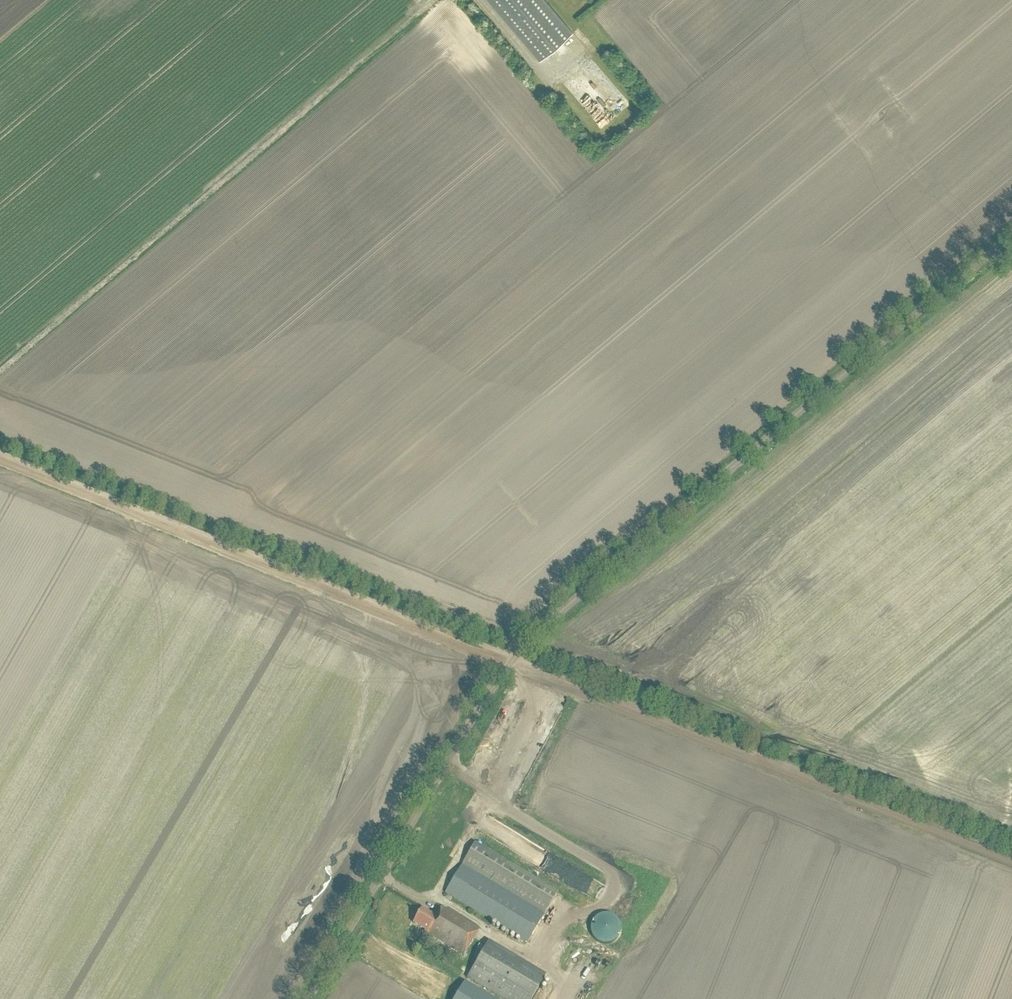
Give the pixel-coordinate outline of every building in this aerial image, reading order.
[(537,62),(570,34),(542,0),(486,0),(537,62)] [(599,31),(592,36),(596,41),(603,36),(599,31)] [(564,94),(600,139),(612,129),(594,106),(598,103),(611,120),(616,116),(619,120),(625,115),(612,99),(617,95),(606,82),(597,89),(582,71),(562,87),(567,92),(564,94)] [(496,742),(503,734),(493,727),(487,735),(496,742)] [(471,801),(468,809),(477,813),(480,805),(471,801)] [(801,804),(798,814),(821,820),(824,811),(801,804)] [(466,808),(462,816),(470,821),(475,813),(466,808)] [(527,942),(557,893),(474,843),(444,893),(527,942)] [(478,931),(440,908),(434,918),(420,910),(412,924),(424,931),(422,933),(462,957),(478,931)] [(598,944),(604,946),(611,945),(616,942),(620,937),(622,931),(621,925),(617,919),(612,916),(605,915),(599,917),(594,921),(591,927),(591,933),(594,939),(598,944)] [(489,942),(485,949),(480,945),(474,956),(479,959),(455,998),(533,998),(547,977),(489,942)] [(556,973),(552,978),(562,986),(566,980),(556,973)]
